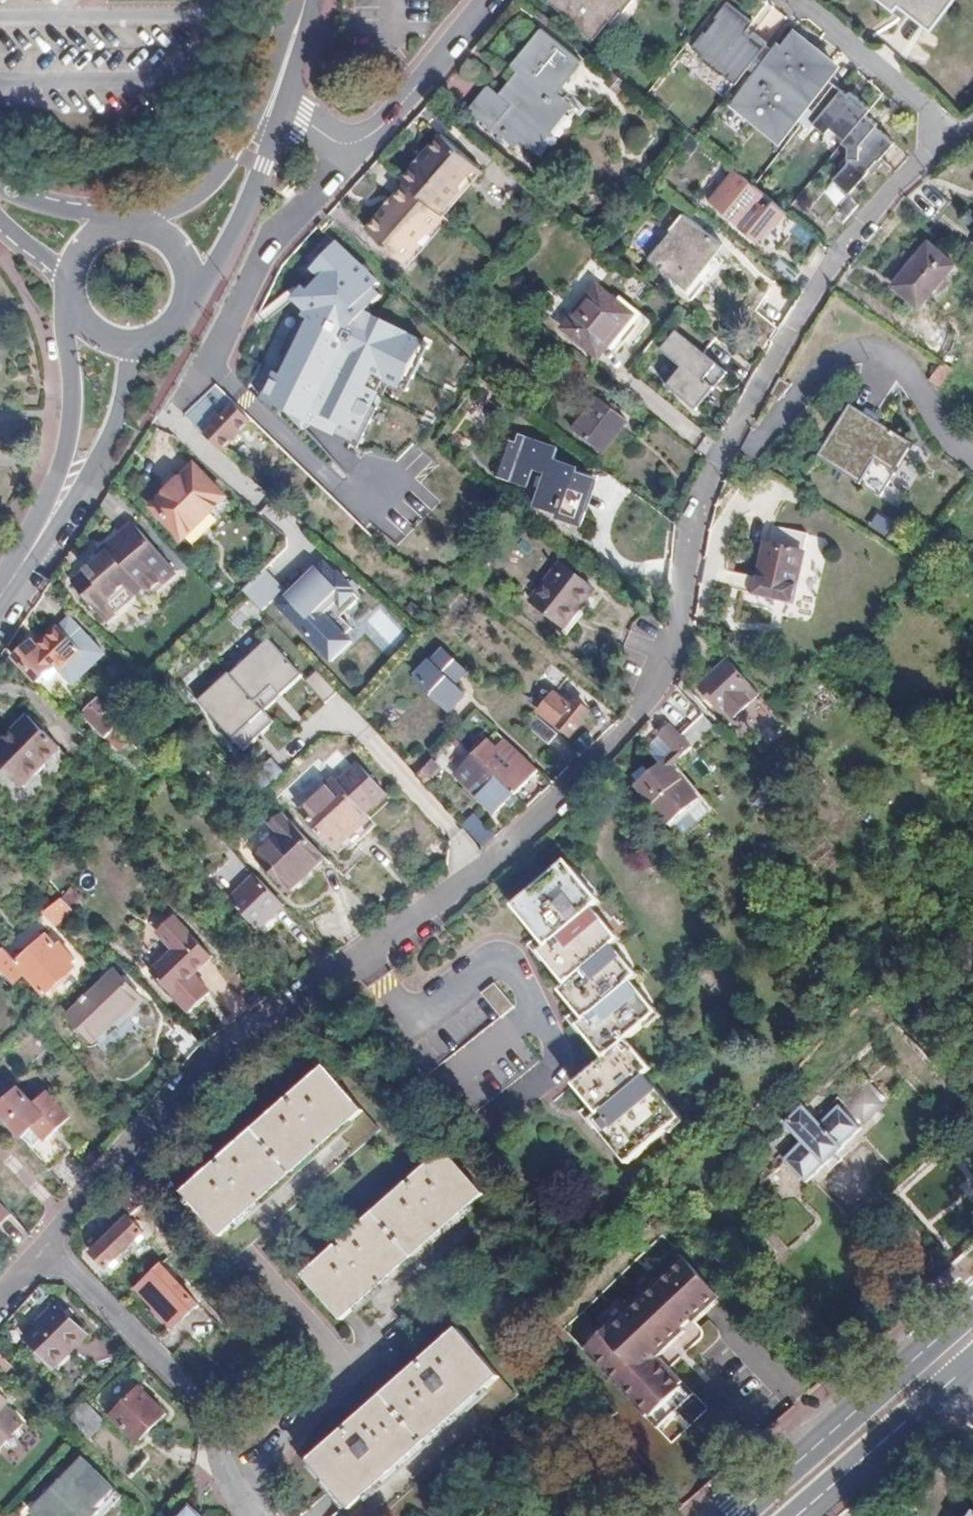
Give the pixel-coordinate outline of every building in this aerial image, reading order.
[(546,4),(592,40),(606,22),(610,25),(619,12),(616,10),(623,0),(550,0),(546,4)] [(892,7),(888,13),(899,21),(906,12),(928,29),(951,0),(882,0),(892,7)] [(726,2),(692,47),(738,82),(772,37),(726,2)] [(581,64),(540,30),(510,68),(519,75),(501,98),(488,88),(468,113),(512,149),(523,136),(530,141),(557,108),(550,102),(581,64)] [(801,102),(824,72),(832,62),(792,30),(779,46),(776,45),(730,104),(778,143),(797,118),(805,107),(801,102)] [(836,83),(824,72),(801,102),(805,107),(797,118),(805,124),(836,83)] [(854,193),(897,137),(866,113),(871,107),(844,86),(817,120),(857,151),(836,179),(854,193)] [(445,137),(406,184),(409,187),(445,217),(463,195),(463,181),(477,165),(445,137)] [(760,193),(733,170),(708,201),(735,224),(760,193)] [(445,217),(409,187),(371,233),(410,265),(421,250),(418,247),(417,242),(425,233),(431,232),(435,236),(449,220),(445,217)] [(722,247),(675,207),(639,253),(686,291),(722,247)] [(922,298),(955,261),(932,239),(898,275),(922,298)] [(385,281),(338,240),(311,271),(319,277),(308,287),(304,283),(291,300),(293,304),(246,383),(264,405),(360,447),(393,384),(411,392),(434,342),(372,310),(385,294),(379,288),(385,281)] [(632,321),(597,291),(565,332),(600,360),(632,321)] [(700,411),(731,372),(678,330),(663,349),(684,367),(669,386),(700,411)] [(221,453),(252,421),(217,386),(186,418),(221,453)] [(622,418),(594,396),(569,428),(597,451),(622,418)] [(882,495),(914,442),(852,404),(820,456),(882,495)] [(541,436),(507,421),(503,429),(495,425),(479,460),(537,484),(529,502),(551,510),(549,516),(572,526),(593,477),(574,468),(576,463),(559,456),(557,461),(534,451),(541,436)] [(190,541),(232,498),(199,467),(158,510),(190,541)] [(239,506),(232,498),(190,541),(197,549),(239,506)] [(120,536),(107,549),(110,553),(101,561),(76,586),(111,623),(144,589),(154,590),(176,569),(135,526),(123,538),(120,536)] [(789,600),(802,550),(800,550),(803,540),(804,537),(772,528),(771,533),(759,576),(723,567),(718,582),(789,600)] [(110,553),(107,549),(98,558),(101,561),(110,553)] [(334,664),(356,641),(328,614),(339,603),(344,607),(361,590),(321,551),(270,603),(334,664)] [(593,592),(563,568),(532,605),(562,629),(593,592)] [(73,683),(103,655),(68,618),(39,647),(55,665),(73,683)] [(304,674),(269,636),(199,701),(246,751),(276,723),(264,711),(304,674)] [(39,647),(32,641),(14,657),(37,682),(55,665),(39,647)] [(466,673),(444,652),(434,663),(432,660),(416,678),(451,711),(467,693),(457,683),(466,673)] [(748,687),(729,666),(725,662),(697,688),(711,703),(719,696),(727,705),(748,687)] [(542,680),(546,683),(558,695),(570,681),(553,667),(542,680)] [(318,672),(306,682),(323,702),(335,691),(318,672)] [(542,712),(558,727),(570,737),(588,716),(577,705),(572,712),(556,697),(558,695),(546,683),(535,696),(547,707),(542,712)] [(100,696),(81,714),(111,743),(129,725),(100,696)] [(736,724),(750,737),(775,710),(761,697),(736,724)] [(548,745),(556,736),(536,718),(528,727),(548,745)] [(678,754),(689,743),(667,721),(657,731),(678,754)] [(34,727),(0,763),(0,771),(28,799),(66,760),(34,727)] [(515,796),(517,798),(529,785),(489,744),(475,757),(477,759),(499,781),(515,796)] [(672,825),(704,798),(678,767),(683,760),(678,754),(640,787),(672,825)] [(779,788),(794,774),(785,765),(781,769),(770,757),(762,764),(773,775),(770,778),(779,788)] [(499,781),(477,759),(471,765),(493,787),(499,781)] [(433,760),(416,777),(423,785),(439,768),(433,760)] [(342,783),(368,813),(387,795),(361,765),(342,783)] [(342,783),(337,778),(301,811),(336,850),(372,817),(368,813),(342,783)] [(494,817),(515,796),(499,781),(493,787),(479,801),(494,817)] [(290,896),(328,860),(286,816),(272,830),(280,839),(258,862),(290,896)] [(343,858),(379,825),(372,817),(336,850),(343,858)] [(488,839),(472,820),(463,828),(480,847),(488,839)] [(679,1129),(641,1084),(649,1078),(625,1049),(656,1023),(629,991),(637,984),(612,954),(620,949),(593,917),(599,911),(563,869),(516,909),(552,951),(545,956),(572,989),(563,995),(589,1025),(582,1031),(608,1063),(578,1089),(602,1118),(593,1125),(631,1170),(679,1129)] [(258,931),(283,907),(256,877),(230,902),(258,931)] [(70,886),(59,897),(72,910),(83,900),(70,886)] [(59,897),(42,912),(55,925),(72,910),(59,897)] [(195,990),(202,985),(192,974),(211,957),(171,916),(156,932),(173,950),(149,973),(190,1015),(205,1001),(195,990)] [(38,917),(8,949),(20,960),(49,927),(38,917)] [(4,951),(0,954),(0,968),(14,984),(23,975),(46,996),(74,970),(73,966),(77,962),(59,944),(55,947),(47,939),(18,966),(4,951)] [(120,976),(128,969),(120,961),(113,968),(120,976)] [(118,976),(70,1019),(94,1044),(126,1015),(130,1019),(144,1006),(118,976)] [(211,995),(202,985),(195,990),(205,1001),(211,995)] [(521,1010),(499,985),(485,997),(507,1023),(521,1010)] [(217,1234),(359,1105),(318,1060),(175,1190),(217,1234)] [(862,1126),(885,1101),(864,1080),(840,1104),(862,1126)] [(37,1122),(55,1141),(75,1122),(48,1093),(36,1104),(24,1091),(0,1114),(0,1117),(20,1138),(37,1122)] [(806,1181),(862,1126),(838,1102),(819,1121),(801,1103),(784,1121),(802,1139),(783,1158),(806,1181)] [(234,1252),(376,1123),(359,1105),(217,1234),(234,1252)] [(337,1324),(482,1200),(442,1152),(298,1277),(337,1324)] [(763,1209),(789,1184),(776,1172),(751,1197),(763,1209)] [(143,1232),(128,1218),(140,1208),(125,1192),(101,1215),(110,1223),(105,1228),(109,1233),(88,1252),(103,1269),(143,1232)] [(9,1221),(0,1212),(0,1229),(9,1221)] [(955,1291),(972,1273),(972,1261),(966,1254),(943,1279),(955,1291)] [(662,1360),(688,1335),(684,1331),(694,1323),(698,1327),(725,1300),(686,1258),(680,1263),(662,1281),(655,1287),(629,1311),(614,1326),(592,1347),(584,1352),(659,1433),(697,1398),(662,1360)] [(662,1281),(680,1263),(676,1259),(658,1276),(662,1281)] [(184,1315),(145,1275),(132,1287),(171,1327),(184,1315)] [(629,1311),(655,1287),(650,1283),(625,1306),(629,1311)] [(97,1344),(62,1308),(28,1342),(63,1378),(97,1344)] [(592,1347),(614,1326),(610,1321),(587,1340),(592,1347)] [(349,1511),(501,1379),(457,1328),(305,1460),(308,1463),(349,1511)] [(0,1351),(0,1369),(1,1370),(4,1369),(16,1381),(18,1378),(22,1382),(27,1378),(0,1351)] [(518,1397),(501,1379),(349,1511),(354,1515),(380,1515),(518,1397)] [(9,1426),(2,1419),(16,1406),(0,1390),(0,1435),(9,1426)] [(167,1421),(139,1393),(113,1420),(141,1448),(167,1421)] [(86,1401),(75,1411),(94,1431),(105,1421),(86,1401)] [(124,1493),(85,1456),(30,1513),(33,1515),(102,1515),(124,1493)] [(349,1511),(308,1463),(303,1468),(344,1515),(349,1511)]
